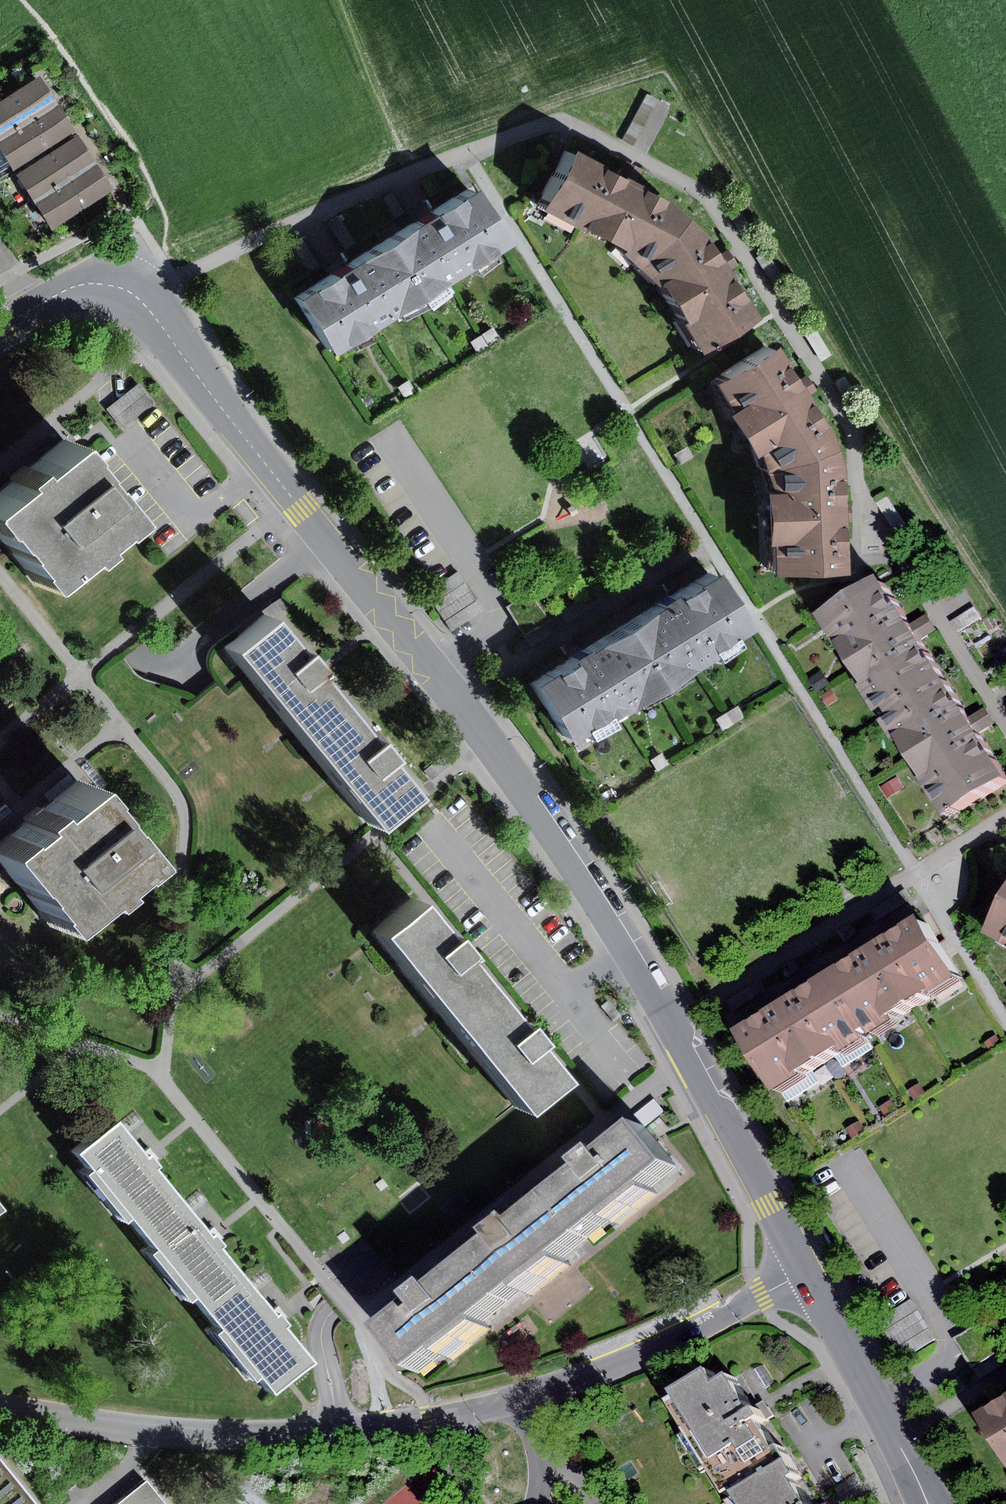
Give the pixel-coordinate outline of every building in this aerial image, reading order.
[(0,106),(0,141),(60,103),(44,78),(0,106)] [(643,93),(618,139),(630,145),(655,99),(643,93)] [(60,103),(0,141),(0,149),(11,167),(14,172),(78,131),(60,103)] [(80,136),(18,176),(36,203),(98,163),(80,136)] [(626,266),(672,213),(650,194),(623,181),(557,147),(529,206),(609,245),(607,249),(626,266)] [(0,149),(0,171),(1,173),(11,167),(0,149)] [(116,191),(98,163),(36,203),(41,212),(53,231),(116,191)] [(467,188),(376,242),(408,295),(499,241),(467,188)] [(739,212),(729,219),(738,234),(748,227),(739,212)] [(692,233),(672,213),(626,266),(641,277),(688,349),(743,313),(714,269),(692,233)] [(376,242),(288,294),(320,347),(408,295),(376,242)] [(762,250),(752,257),(770,284),(780,278),(762,250)] [(810,323),(798,330),(816,360),(828,353),(810,323)] [(487,326),(466,340),(474,352),(495,338),(487,326)] [(752,468),(820,445),(813,422),(800,401),(762,341),(698,382),(713,406),(706,410),(736,455),(745,450),(752,468)] [(852,390),(842,375),(831,382),(841,398),(852,390)] [(404,378),(393,385),(401,396),(411,388),(404,378)] [(140,384),(110,407),(126,427),(155,405),(140,384)] [(0,495),(0,531),(30,568),(28,570),(42,588),(78,558),(82,563),(99,549),(96,546),(111,534),(112,536),(132,520),(103,484),(101,486),(91,474),(93,472),(81,457),(83,455),(70,440),(31,471),(27,466),(11,478),(15,483),(0,495)] [(682,444),(670,452),(677,463),(689,455),(682,444)] [(826,463),(820,445),(752,468),(758,488),(749,489),(750,540),(758,539),(759,572),(828,567),(827,516),(826,463)] [(886,492),(874,500),(898,539),(910,531),(886,492)] [(706,568),(614,626),(649,682),(742,625),(706,568)] [(453,569),(423,590),(450,629),(480,608),(453,569)] [(824,620),(885,718),(945,681),(917,636),(883,583),(824,620)] [(974,607),(951,621),(957,631),(980,617),(974,607)] [(254,613),(214,647),(233,670),(292,741),(334,706),(302,667),(306,664),(297,653),(287,641),(281,646),(254,613)] [(614,626),(523,682),(559,739),(649,682),(614,626)] [(820,670),(808,677),(815,690),(828,683),(820,670)] [(945,681),(885,718),(949,819),(1005,783),(1005,778),(975,728),(945,681)] [(994,688),(1000,700),(1005,697),(1005,681),(994,688)] [(831,689),(821,696),(827,705),(837,699),(831,689)] [(733,704),(711,718),(719,730),(741,716),(733,704)] [(358,735),(334,706),(292,741),(360,822),(401,788),(375,756),(379,752),(370,741),(362,732),(358,735)] [(664,762),(657,751),(647,758),(655,769),(664,762)] [(88,761),(82,767),(102,790),(108,784),(88,761)] [(897,777),(880,787),(886,798),(904,788),(897,777)] [(0,842),(0,865),(5,871),(51,927),(140,855),(78,779),(0,842)] [(0,806),(0,822),(12,812),(4,803),(0,806)] [(437,1019),(478,986),(450,952),(453,950),(445,939),(436,929),(433,932),(405,898),(365,930),(437,1019)] [(989,936),(1005,945),(1005,903),(989,936)] [(923,917),(833,974),(868,1029),(873,1037),(894,1024),(891,1018),(930,993),(934,999),(963,981),(923,917)] [(833,974),(738,1033),(778,1095),(807,1077),(804,1073),(839,1051),(843,1057),(867,1042),(861,1033),(868,1029),(833,974)] [(478,986),(437,1019),(511,1110),(553,1076),(521,1037),(524,1035),(516,1025),(509,1016),(505,1019),(478,986)] [(606,999),(598,1004),(611,1021),(618,1015),(606,999)] [(996,1035),(984,1043),(989,1051),(1002,1044),(996,1035)] [(920,1083),(907,1090),(913,1100),(926,1092),(920,1083)] [(654,1098),(635,1113),(645,1125),(664,1110),(654,1098)] [(890,1100),(879,1107),(885,1117),(896,1110),(890,1100)] [(139,1231),(176,1200),(145,1163),(149,1160),(145,1155),(141,1149),(137,1152),(108,1118),(69,1149),(83,1165),(77,1170),(117,1218),(123,1213),(139,1231)] [(858,1121),(846,1129),(852,1138),(864,1131),(858,1121)] [(584,1172),(554,1197),(588,1238),(613,1218),(618,1224),(655,1194),(651,1190),(677,1169),(642,1127),(605,1157),(600,1150),(580,1166),(584,1172)] [(498,1243),(475,1262),(508,1303),(524,1290),(529,1295),(565,1265),(561,1260),(588,1238),(554,1197),(517,1226),(515,1223),(495,1239),(498,1243)] [(201,1231),(176,1200),(139,1231),(149,1244),(141,1250),(181,1298),(187,1293),(199,1308),(237,1276),(209,1243),(214,1240),(208,1234),(204,1229),(201,1231)] [(508,1303),(475,1262),(438,1292),(434,1287),(416,1301),(420,1305),(385,1334),(419,1375),(445,1354),(450,1360),(489,1329),(484,1323),(508,1303)] [(266,1312),(237,1276),(199,1308),(214,1326),(208,1331),(246,1377),(252,1372),(265,1388),(303,1357),(274,1322),(277,1319),(274,1315),(270,1309),(266,1312)] [(911,1299),(880,1318),(903,1358),(935,1339),(911,1299)] [(997,1354),(974,1368),(980,1379),(1003,1364),(997,1354)] [(764,1363),(752,1370),(762,1388),(774,1382),(764,1363)] [(711,1370),(675,1392),(680,1399),(675,1402),(694,1434),(688,1438),(709,1471),(715,1467),(731,1493),(738,1489),(740,1494),(793,1461),(785,1448),(780,1450),(764,1423),(769,1420),(760,1406),(754,1409),(733,1374),(719,1383),(711,1370)] [(980,1419),(1005,1459),(1005,1402),(980,1419)] [(793,1461),(740,1494),(744,1500),(737,1503),(811,1503),(797,1481),(803,1477),(793,1461)] [(856,1476),(835,1488),(840,1496),(860,1484),(856,1476)] [(0,1477),(0,1503),(22,1503),(0,1477)] [(139,1478),(107,1503),(161,1503),(139,1478)]
